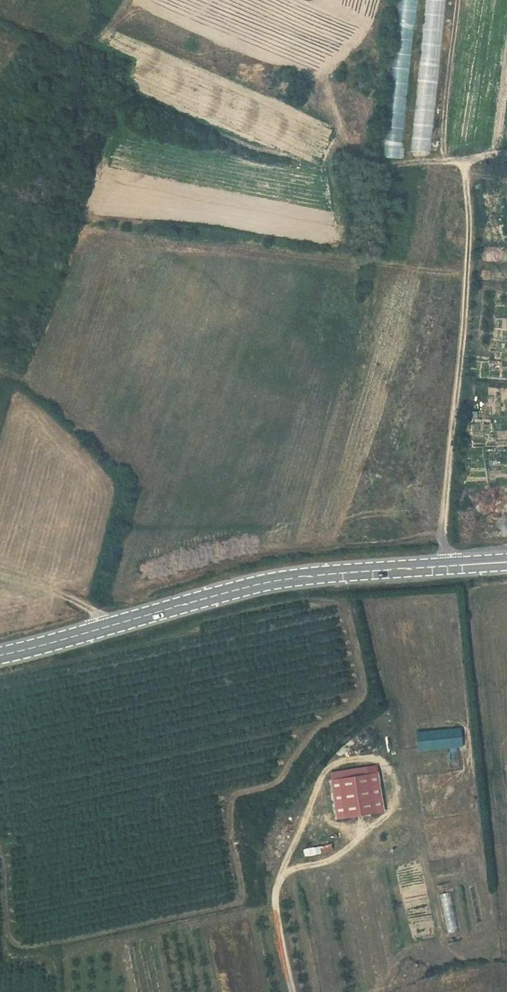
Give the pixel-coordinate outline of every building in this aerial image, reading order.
[(413,33),(417,0),(400,0),(396,30),(413,33)] [(444,0),(424,0),(417,85),(424,85),(422,102),(414,101),(410,151),(431,153),(444,0)] [(401,158),(401,126),(396,126),(396,131),(385,131),(384,158),(401,158)] [(461,728),(416,730),(417,750),(462,748),(461,728)] [(379,783),(376,771),(356,776),(359,788),(343,791),(352,828),(388,819),(379,783)] [(385,782),(379,783),(388,819),(394,818),(385,782)] [(343,791),(337,793),(345,829),(352,828),(343,791)]
